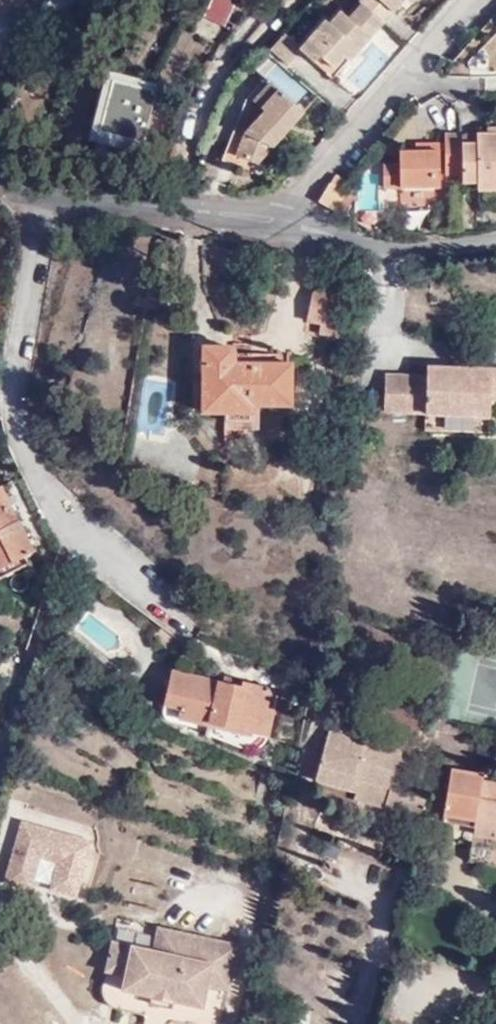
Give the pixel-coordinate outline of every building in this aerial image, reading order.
[(233,24),(246,6),(238,0),(216,0),(211,8),(233,24)] [(356,1),(377,20),(394,0),(354,0),(356,1)] [(377,20),(356,1),(343,15),(335,9),(324,20),(319,16),(297,44),(330,71),(377,20)] [(281,38),(271,54),(288,64),(298,48),(281,38)] [(214,143),(236,154),(243,157),(289,104),(279,92),(289,81),(265,62),(237,90),(214,143)] [(149,81),(108,71),(94,122),(134,134),(149,81)] [(449,169),(466,171),(466,178),(495,178),(495,122),(466,123),(467,134),(449,135),(449,163),(449,169)] [(430,162),(449,163),(449,135),(449,123),(430,123),(430,131),(430,139),(430,162)] [(467,134),(466,123),(449,123),(449,135),(467,134)] [(422,177),(421,139),(400,140),(384,138),(383,177),(422,177)] [(231,163),(236,154),(214,143),(209,154),(231,163)] [(315,190),(316,205),(335,204),(333,180),(321,181),(322,190),(315,190)] [(338,285),(306,281),(303,308),(313,308),(312,322),(333,324),(338,285)] [(285,396),(286,355),(229,357),(229,340),(198,338),(194,401),(215,401),(215,411),(246,411),(246,396),(285,396)] [(464,415),(470,366),(427,365),(426,372),(385,372),(384,411),(426,412),(426,416),(464,415)] [(470,366),(464,415),(490,416),(490,399),(495,399),(495,366),(470,366)] [(0,490),(0,571),(25,560),(18,547),(26,543),(0,490)] [(243,678),(173,661),(172,661),(163,698),(180,702),(177,712),(207,719),(209,716),(271,731),(277,704),(268,702),(273,679),(244,673),(243,678)] [(330,715),(315,772),(314,774),(354,785),(352,792),(419,809),(424,791),(397,783),(406,747),(401,745),(404,735),(330,715)] [(445,797),(452,799),(458,766),(452,765),(445,797)] [(450,813),(476,817),(474,825),(495,829),(495,779),(485,777),(486,771),(458,766),(452,799),(450,813)] [(442,812),(450,813),(452,799),(445,797),(442,812)] [(22,822),(4,882),(30,889),(40,856),(59,862),(51,888),(76,896),(92,843),(22,822)] [(474,825),(470,855),(495,860),(495,829),(474,825)] [(147,944),(109,934),(100,970),(118,974),(113,1004),(155,1016),(158,996),(200,1005),(204,984),(225,989),(236,938),(152,920),(147,944)]
